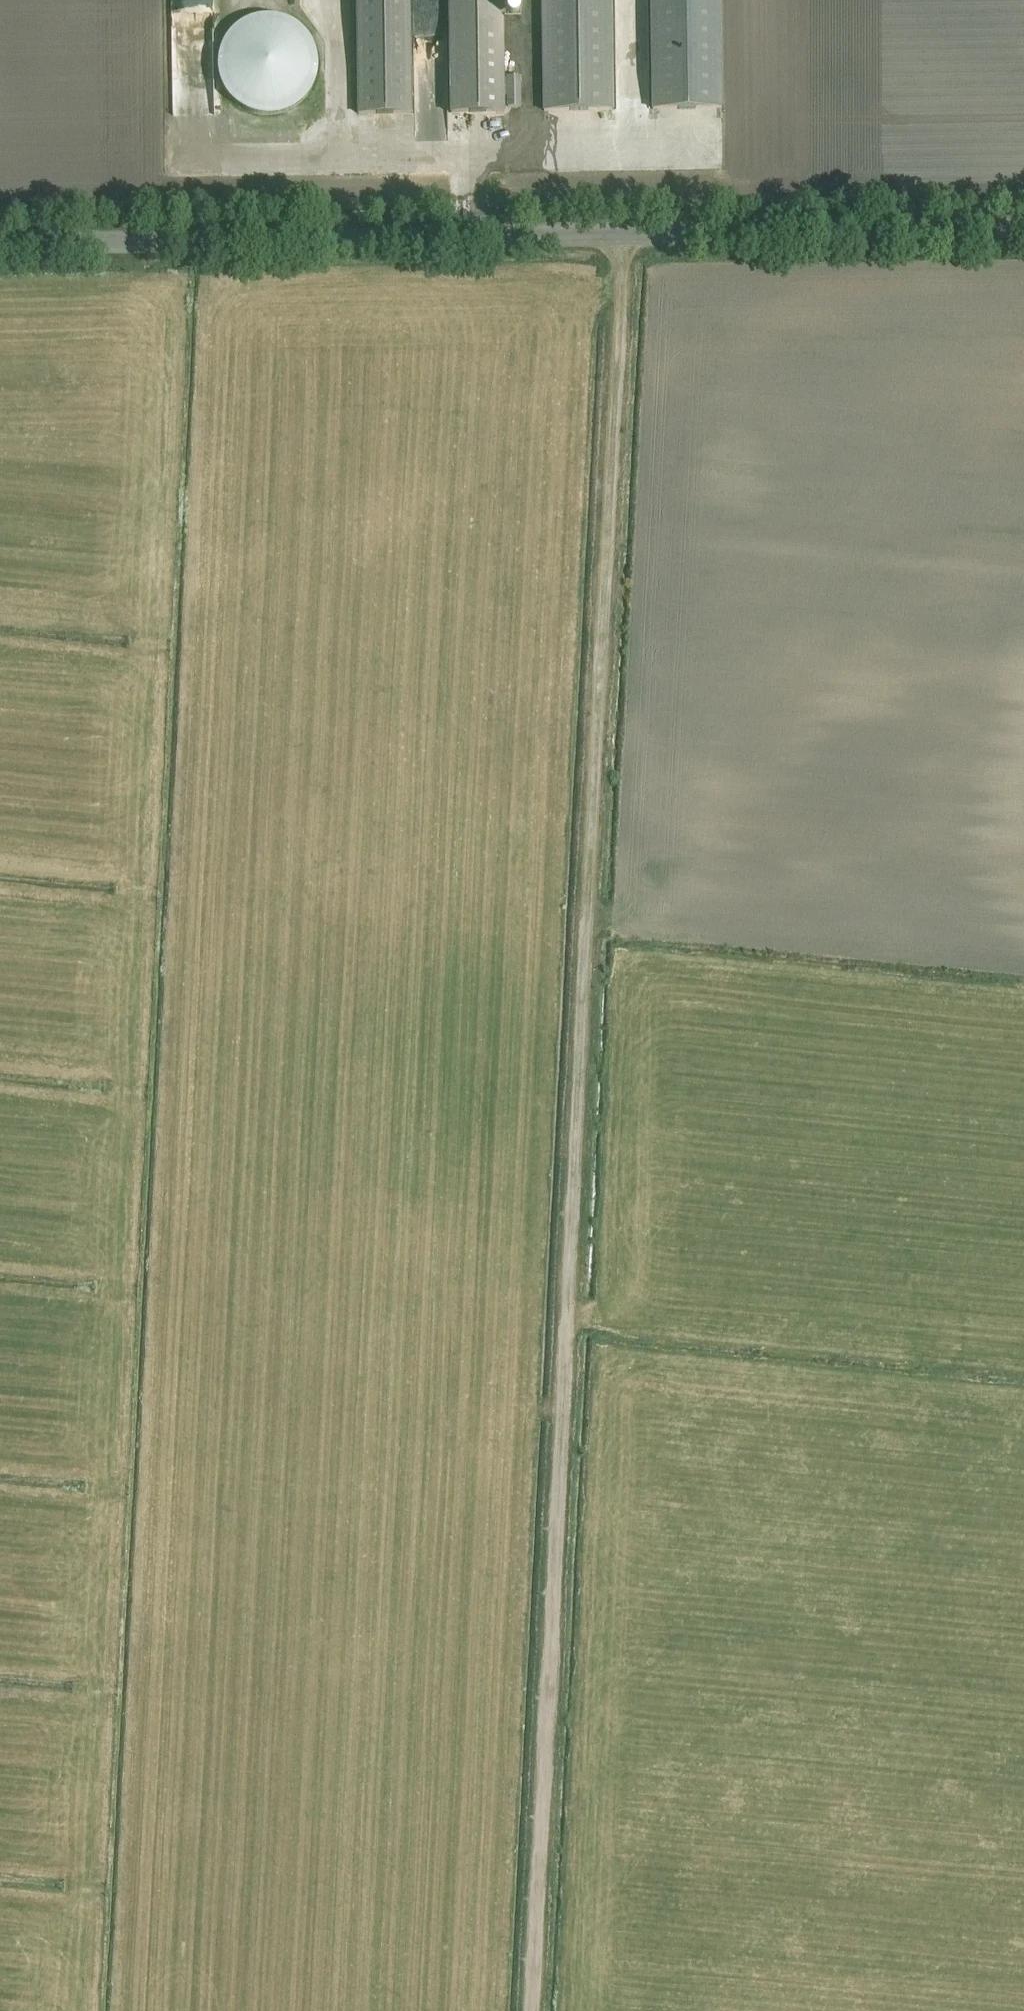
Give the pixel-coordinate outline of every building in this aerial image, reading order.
[(410,0),(354,0),(356,114),(411,113),(410,0)] [(449,113),(504,112),(502,0),(447,0),(449,113)] [(611,0),(541,0),(543,110),(612,109),(611,0)] [(720,109),(719,0),(648,0),(649,109),(720,109)] [(317,68),(313,45),(299,26),(277,16),(253,17),(233,29),(220,50),(218,73),(228,95),(247,110),(270,115),(293,108),(310,91),(317,68)] [(520,77),(507,77),(508,108),(521,107),(520,77)]
